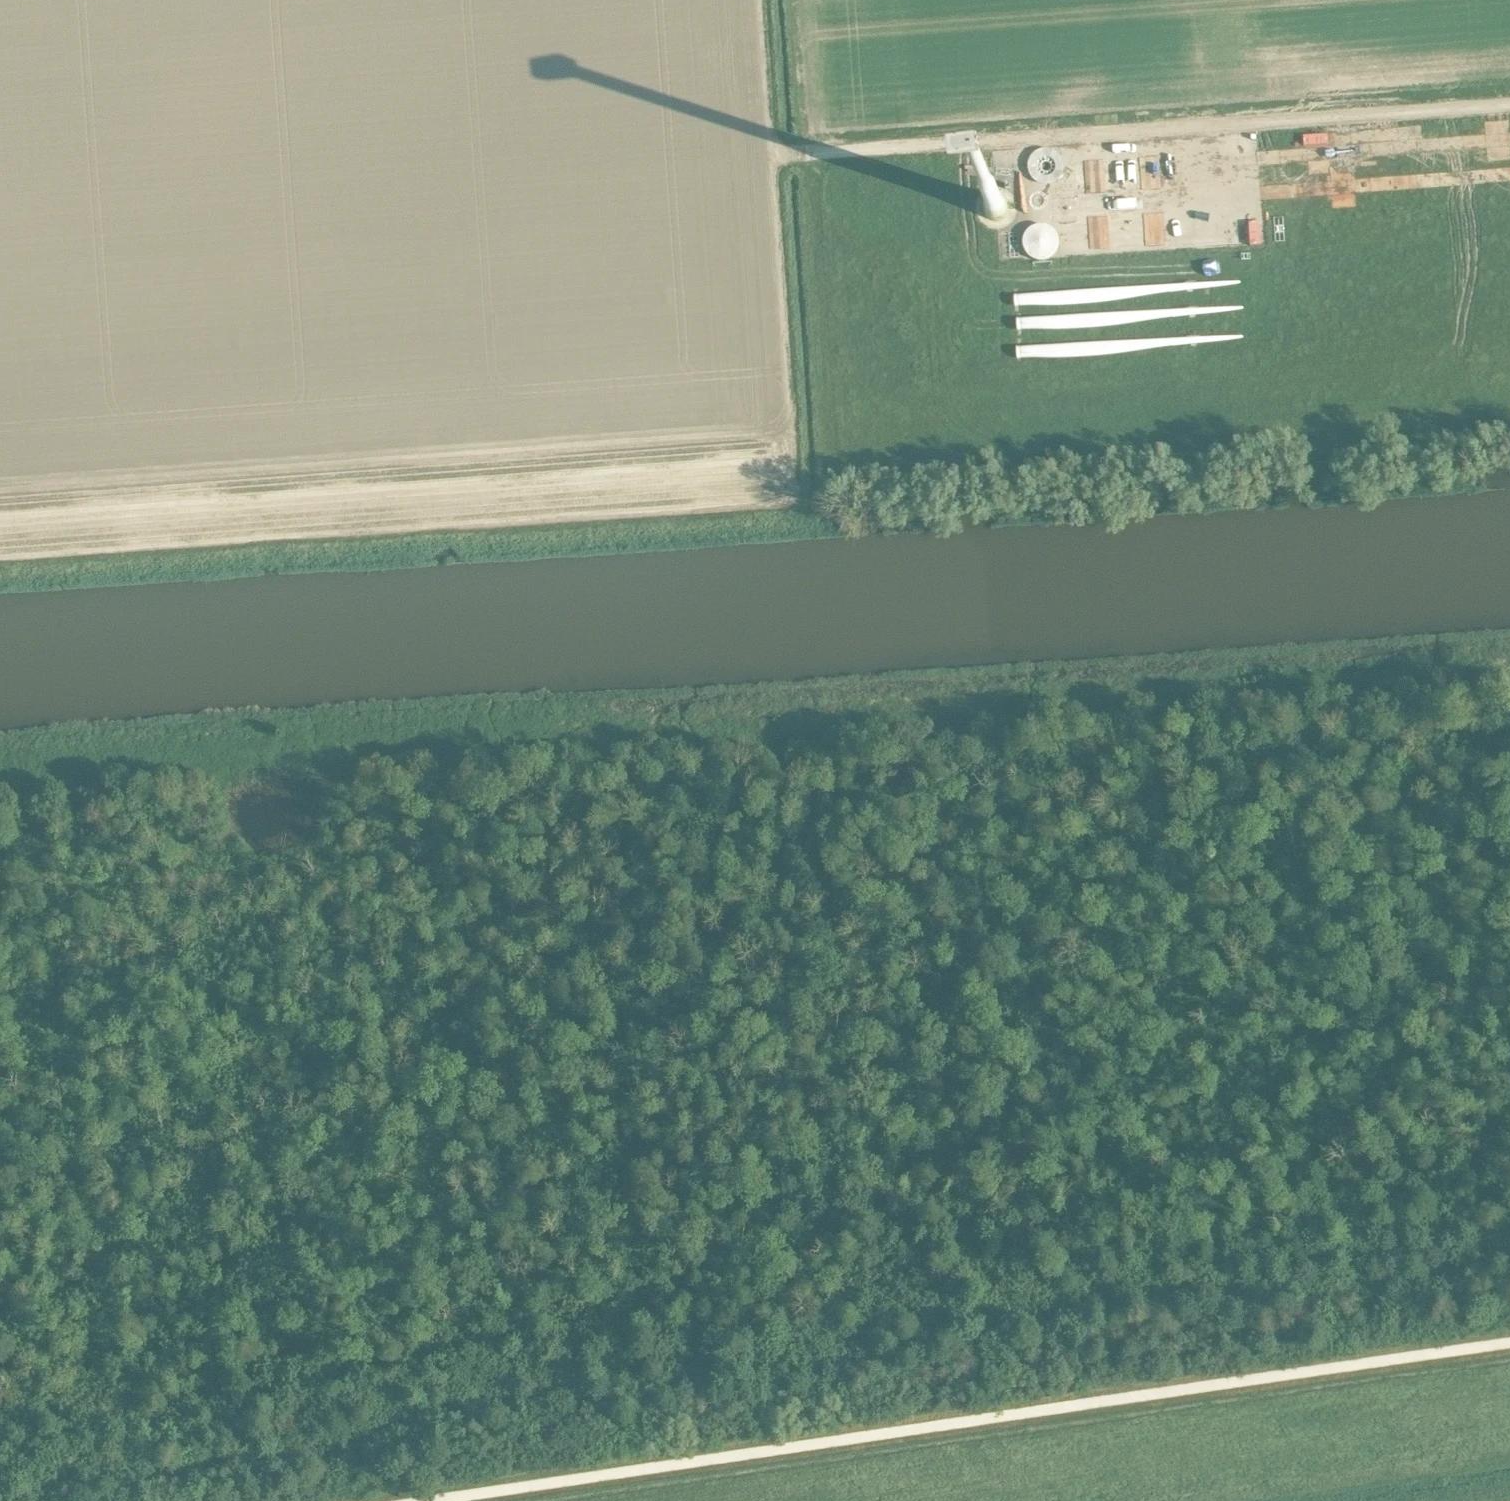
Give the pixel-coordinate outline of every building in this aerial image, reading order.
[(981,206),(981,208),(981,209),(982,211),(982,212),(983,214),(984,215),(985,217),(986,218),(987,219),(989,220),(990,221),(992,221),(993,221),(995,221),(996,221),(998,221),(999,221),(1001,220),(1002,219),(1004,218),(1005,217),(1006,215),(1007,214),(1007,212),(1008,211),(1008,209),(1008,208),(1008,206),(1008,205),(1007,203),(1007,202),(1006,200),(1005,199),(1004,198),(1002,197),(1001,196),(999,195),(998,195),(996,195),(995,194),(993,195),(992,195),(990,195),(989,196),(987,197),(986,198),(985,199),(984,200),(983,202),(982,203),(982,205),(981,206)]
